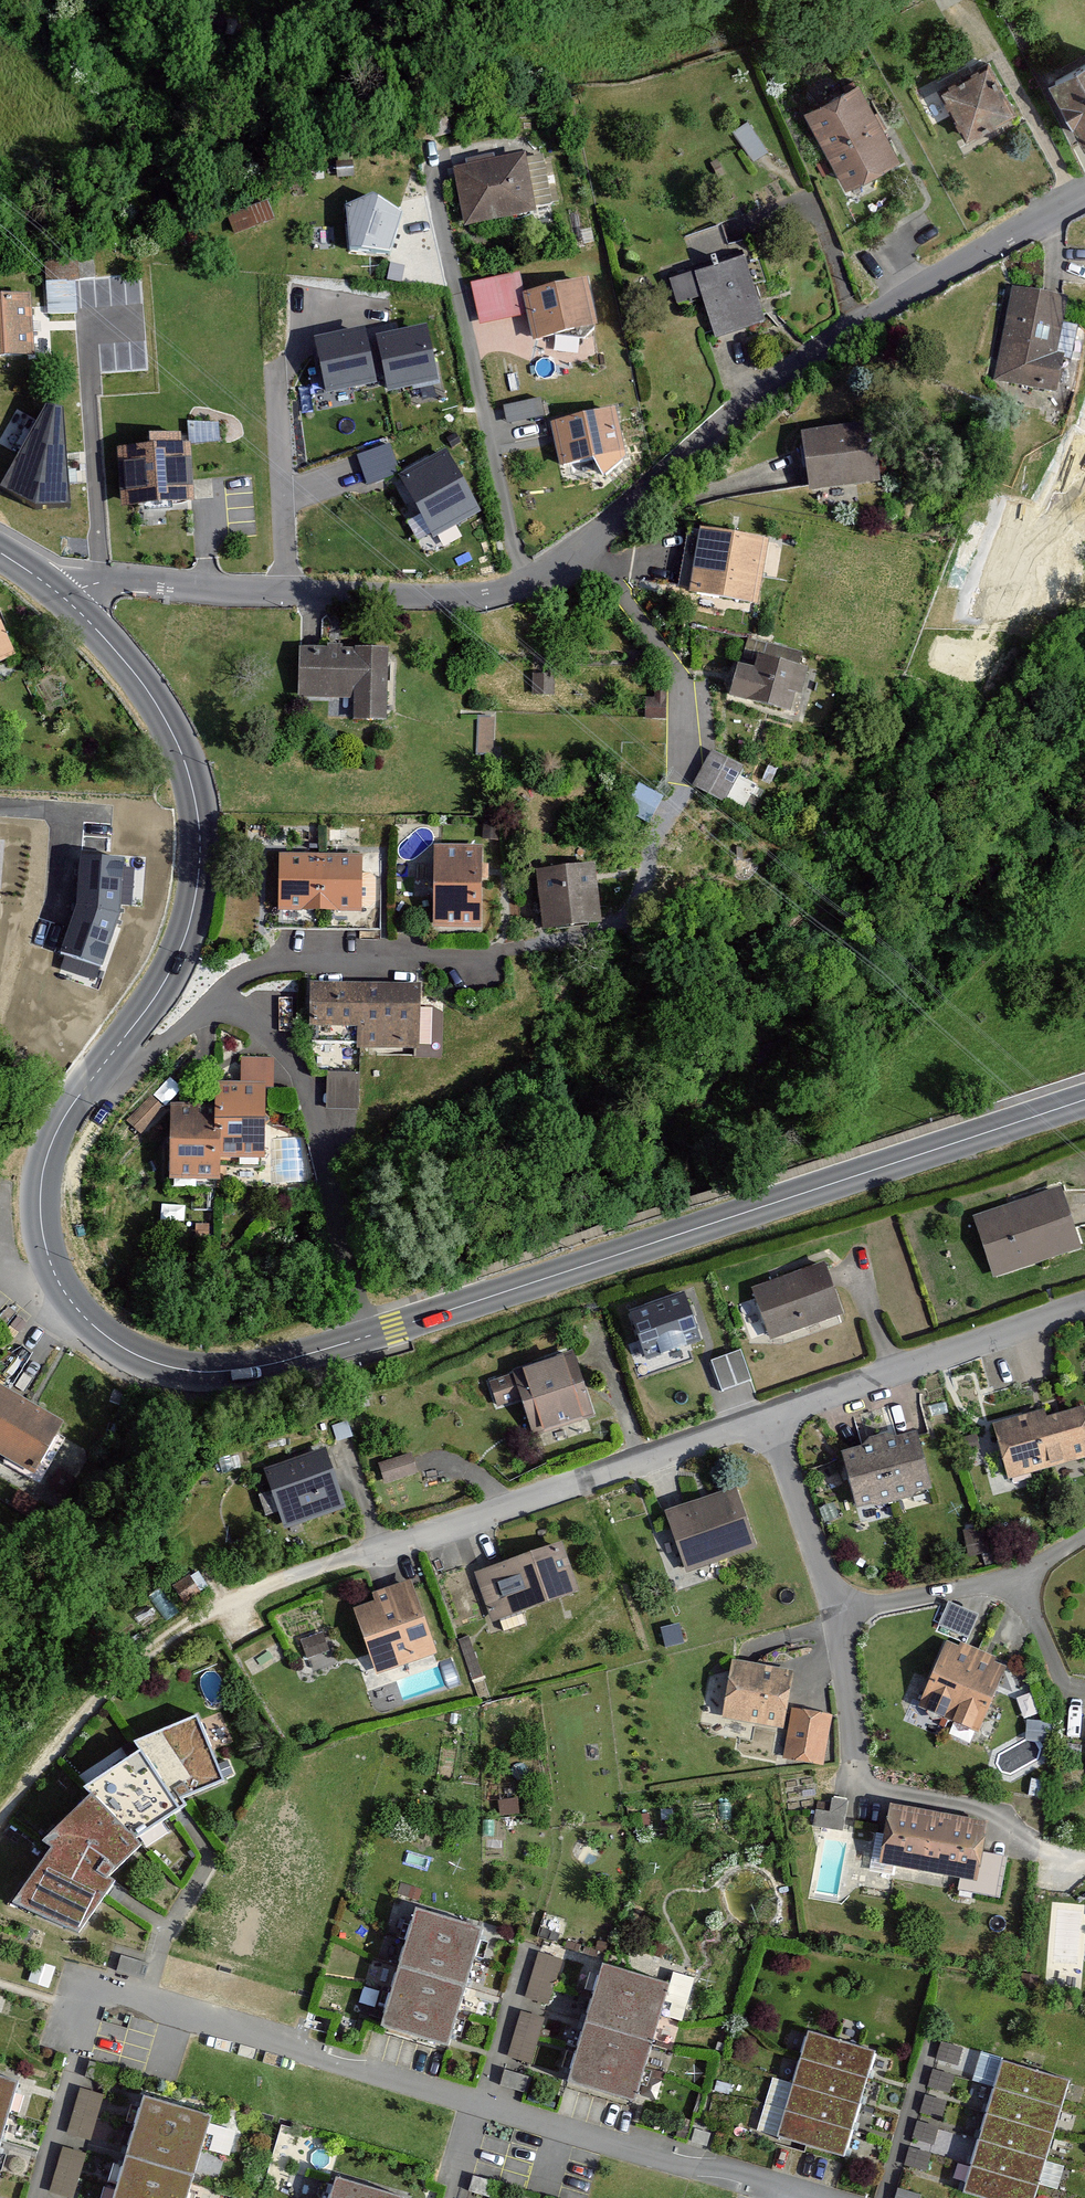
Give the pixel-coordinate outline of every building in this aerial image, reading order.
[(988,61),(937,90),(965,139),(1016,110),(988,61)] [(1050,80),(1084,142),(1084,61),(1050,80)] [(858,83),(806,110),(846,185),(898,158),(858,83)] [(543,158),(457,175),(466,225),(552,208),(543,158)] [(347,209),(351,251),(389,253),(401,216),(376,199),(347,209)] [(268,202),(228,217),(235,236),(275,221),(268,202)] [(685,237),(691,257),(725,248),(719,227),(685,237)] [(714,338),(763,324),(740,243),(725,248),(691,257),(714,338)] [(92,264),(47,265),(48,313),(73,312),(72,278),(92,277),(92,264)] [(520,276),(475,285),(483,322),(528,312),(524,295),(520,276)] [(524,295),(528,312),(533,339),(594,326),(585,282),(524,295)] [(1065,301),(1013,290),(994,380),(1055,392),(1062,357),(1070,359),(1077,327),(1060,324),(1065,301)] [(0,299),(0,358),(31,357),(30,298),(0,299)] [(366,330),(318,340),(328,394),(376,385),(375,376),(385,374),(382,356),(372,358),(369,343),(366,330)] [(427,332),(369,343),(372,358),(382,356),(385,374),(389,393),(437,383),(427,332)] [(47,403),(1,485),(35,503),(69,501),(63,406),(47,403)] [(613,412),(552,423),(560,467),(621,455),(613,412)] [(870,425),(802,436),(811,491),(879,480),(870,425)] [(390,447),(359,458),(369,485),(399,473),(390,447)] [(188,448),(120,452),(123,504),(191,500),(188,448)] [(480,513),(447,453),(400,478),(433,538),(480,513)] [(766,542),(701,532),(692,591),(757,601),(766,542)] [(14,655),(0,624),(0,661),(14,655)] [(756,668),(738,663),(730,694),(788,708),(802,652),(762,642),(756,668)] [(385,650),(299,650),(299,697),(354,697),(354,718),(385,719),(385,650)] [(664,716),(663,686),(656,686),(656,698),(646,698),(646,717),(664,716)] [(740,765),(714,751),(695,786),(721,800),(740,765)] [(607,752),(590,752),(590,762),(607,762),(607,752)] [(481,846),(436,846),(435,926),(480,927),(481,846)] [(320,856),(280,856),(280,910),(320,910),(320,856)] [(360,856),(320,856),(320,910),(359,911),(360,856)] [(125,857),(80,857),(78,904),(61,956),(102,969),(122,913),(125,857)] [(594,865),(537,871),(543,928),(600,922),(594,865)] [(311,984),(311,1044),(363,1045),(363,984),(311,984)] [(418,985),(363,984),(363,1045),(418,1045),(418,985)] [(358,1073),(328,1073),(327,1108),(358,1108),(358,1073)] [(217,1084),(217,1106),(217,1157),(264,1156),(263,1083),(217,1084)] [(150,1096),(127,1119),(141,1132),(163,1109),(150,1096)] [(171,1107),(171,1179),(217,1179),(217,1157),(217,1106),(171,1107)] [(1060,1189),(975,1218),(994,1275),(1079,1246),(1060,1189)] [(824,1265),(754,1291),(771,1337),(841,1311),(824,1265)] [(684,1293),(631,1311),(647,1359),(700,1340),(684,1293)] [(711,1360),(722,1390),(751,1380),(740,1349),(711,1360)] [(514,1375),(490,1382),(497,1405),(522,1398),(533,1434),(592,1416),(572,1352),(512,1371),(514,1375)] [(34,1473),(63,1422),(0,1386),(0,1454),(34,1473)] [(1045,1418),(1058,1464),(1084,1456),(1084,1412),(1084,1407),(1045,1418)] [(1058,1464),(1045,1418),(1043,1410),(993,1424),(1008,1478),(1058,1464)] [(884,1435),(875,1437),(892,1498),(932,1487),(917,1432),(894,1439),(884,1435)] [(892,1498),(875,1437),(868,1439),(862,1447),(843,1452),(858,1507),(892,1498)] [(321,1453),(267,1472),(285,1525),(340,1507),(321,1453)] [(410,1453),(378,1464),(385,1482),(416,1471),(410,1453)] [(734,1489),(667,1512),(687,1570),(754,1546),(734,1489)] [(561,1544),(476,1572),(491,1618),(577,1590),(561,1544)] [(378,1602),(356,1610),(377,1671),(435,1651),(410,1581),(375,1593),(378,1602)] [(947,1643),(919,1706),(950,1719),(978,1656),(947,1643)] [(1005,1668),(978,1656),(950,1719),(977,1731),(1005,1668)] [(792,1672),(734,1661),(724,1718),(782,1728),(792,1672)] [(792,1709),(785,1757),(822,1762),(829,1714),(792,1709)] [(54,1847),(15,1903),(79,1932),(112,1882),(105,1878),(139,1845),(132,1838),(177,1809),(172,1801),(222,1780),(196,1718),(135,1742),(140,1754),(86,1787),(93,1794),(45,1841),(54,1847)] [(846,1800),(832,1798),(831,1812),(816,1810),(814,1826),(844,1829),(846,1800)] [(984,1825),(892,1809),(883,1862),(975,1877),(984,1825)] [(480,1929),(417,1910),(382,2025),(446,2044),(480,1929)] [(560,1959),(538,1952),(525,1996),(548,2002),(560,1959)] [(122,1956),(117,1970),(144,1979),(149,1965),(122,1956)] [(603,1965),(586,2023),(650,2041),(658,2012),(680,2019),(692,1978),(675,1974),(672,1985),(603,1965)] [(542,2019),(521,2013),(508,2056),(529,2062),(542,2019)] [(633,2099),(650,2041),(586,2023),(569,2080),(633,2099)] [(809,2033),(801,2059),(866,2078),(874,2052),(809,2033)] [(801,2059),(793,2085),(859,2104),(866,2078),(801,2059)] [(1003,2062),(996,2087),(1060,2107),(1068,2081),(1003,2062)] [(15,2083),(0,2078),(0,2134),(15,2083)] [(773,2079),(766,2105),(851,2130),(859,2104),(793,2085),(773,2079)] [(996,2087),(988,2114),(1052,2133),(1060,2107),(996,2087)] [(100,2096),(84,2092),(72,2131),(88,2136),(100,2096)] [(145,2098),(115,2197),(183,2197),(207,2116),(145,2098)] [(766,2105),(759,2128),(844,2153),(851,2130),(766,2105)] [(988,2114),(980,2140),(1044,2159),(1052,2133),(988,2114)] [(961,2149),(964,2129),(920,2121),(916,2142),(961,2149)] [(980,2140),(972,2166),(1036,2185),(1044,2159),(980,2140)] [(927,2168),(933,2152),(913,2144),(908,2160),(927,2168)] [(84,2156),(68,2151),(56,2191),(72,2195),(84,2156)] [(965,2190),(990,2197),(1032,2197),(1036,2185),(972,2166),(965,2190)] [(338,2179),(332,2197),(401,2197),(338,2179)]
